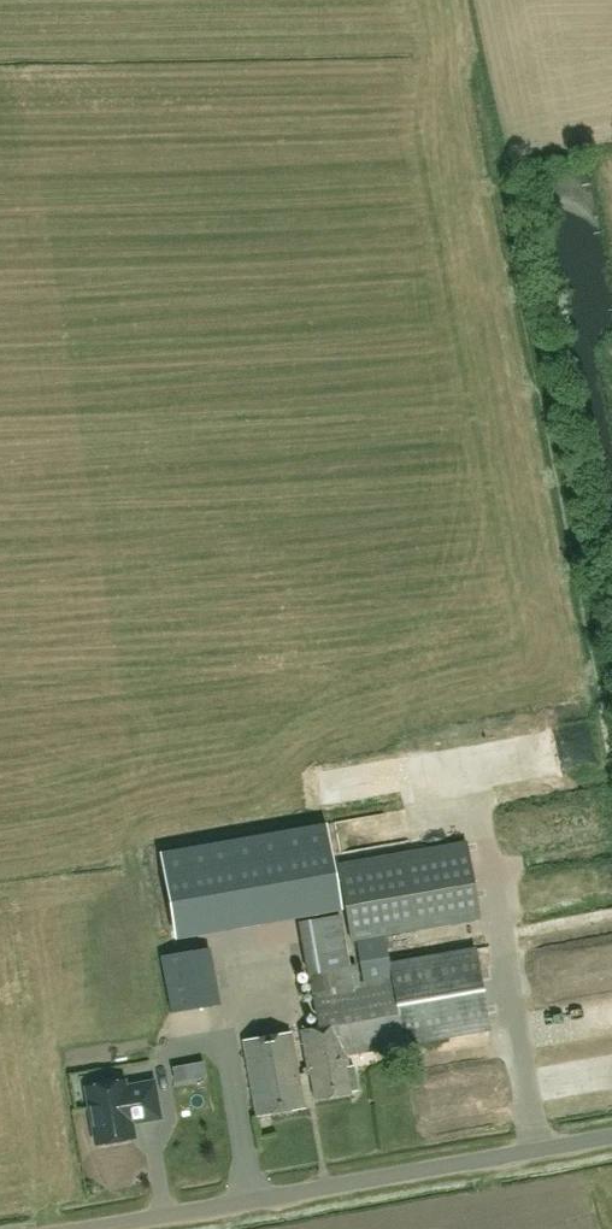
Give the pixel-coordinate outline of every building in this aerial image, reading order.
[(466,840),(338,863),(352,940),(480,917),(466,840)] [(376,960),(354,964),(349,965),(333,875),(293,882),(318,1025),(301,1028),(312,1098),(359,1091),(354,1064),(349,1064),(347,1053),(403,1044),(490,1029),(476,947),(389,962),(392,976),(379,978),(376,960)] [(210,946),(158,955),(167,1011),(219,1005),(210,946)] [(291,1031),(242,1038),(254,1116),(303,1108),(291,1031)] [(203,1060),(173,1066),(176,1081),(206,1076),(203,1060)] [(87,1086),(97,1143),(133,1137),(130,1118),(137,1116),(138,1120),(159,1116),(153,1081),(124,1087),(123,1080),(87,1086)]
